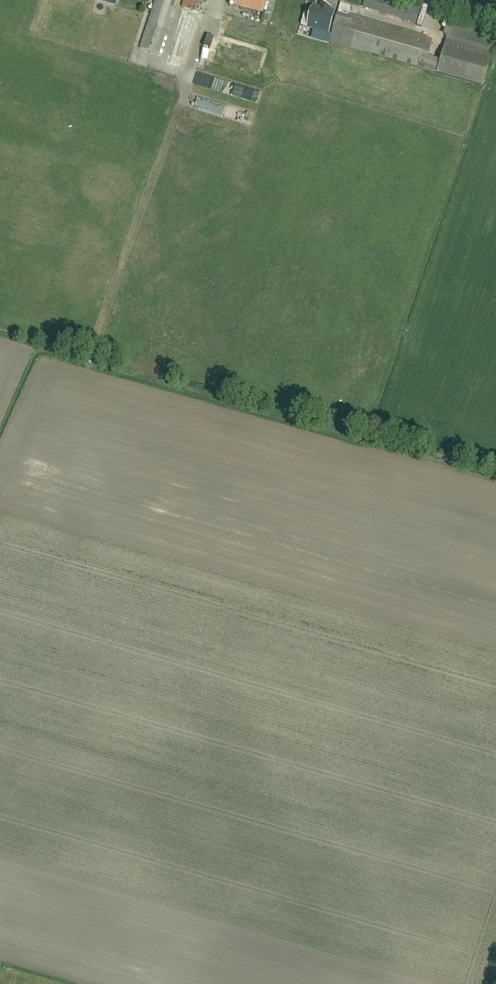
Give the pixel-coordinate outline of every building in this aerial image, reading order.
[(175,0),(157,0),(141,49),(158,54),(175,0)] [(172,63),(188,67),(203,0),(186,0),(172,63)] [(212,0),(203,0),(201,10),(210,12),(212,0)] [(266,0),(229,0),(228,3),(262,13),(266,0)] [(409,22),(414,21),(417,18),(418,13),(417,8),(414,4),(409,3),(404,4),(403,6),(385,0),(365,0),(364,5),(400,16),(401,17),(404,21),(409,22)] [(305,13),(301,26),(329,34),(335,12),(328,10),(321,8),(313,6),(311,15),(305,13)] [(329,42),(352,48),(418,67),(418,68),(482,87),(492,53),(448,40),(441,64),(421,58),(426,40),(360,21),(358,27),(336,20),(329,42)] [(257,100),(257,91),(237,90),(236,98),(257,100)] [(245,111),(243,117),(253,120),(255,114),(245,111)]
